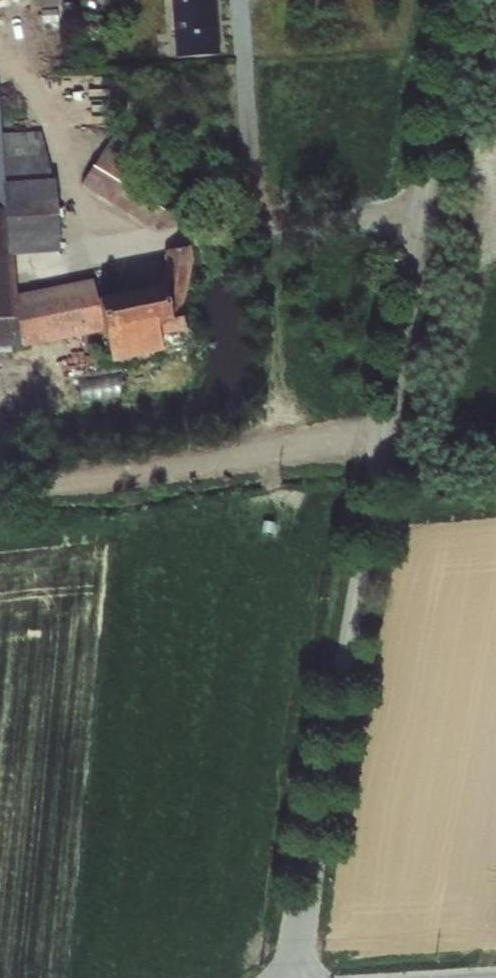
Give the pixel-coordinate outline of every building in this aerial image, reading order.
[(174,54),(216,55),(217,0),(175,0),(174,54)] [(17,318),(20,342),(98,334),(100,359),(167,352),(165,332),(194,329),(185,245),(162,247),(166,285),(97,292),(96,280),(15,289),(12,254),(60,249),(48,127),(2,132),(0,115),(0,320),(17,318)] [(94,163),(83,181),(115,201),(127,183),(94,163)]
